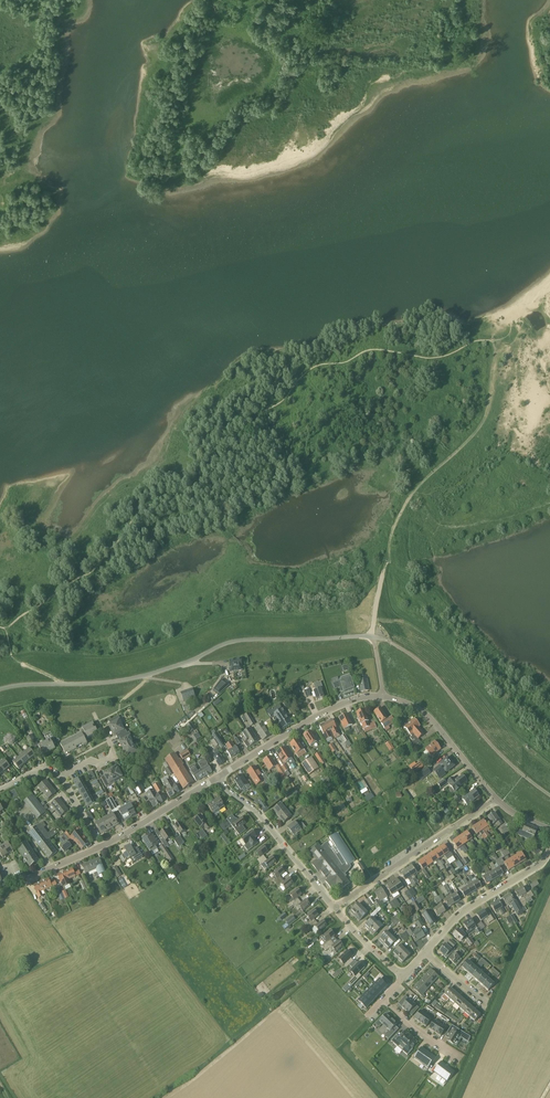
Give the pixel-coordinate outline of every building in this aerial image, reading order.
[(231,672),(242,671),(241,659),(230,661),(231,672)] [(345,690),(354,687),(350,675),(340,678),(345,690)] [(366,680),(366,677),(361,678),(362,681),(359,681),(361,692),(369,691),(367,680),(366,680)] [(214,690),(219,694),(229,685),(222,680),(214,690)] [(321,682),(313,685),(316,691),(314,691),(315,696),(317,700),(324,697),(321,690),(321,689),(323,688),(321,682)] [(184,702),(196,698),(192,689),(181,693),(184,702)] [(287,716),(280,705),(271,711),(270,709),(267,711),(272,718),(274,716),(282,729),(292,723),(290,719),(288,715),(287,716)] [(381,708),(374,712),(381,723),(385,729),(395,723),(391,717),(388,719),(386,717),(381,708)] [(357,713),(356,713),(360,725),(361,724),(363,729),(364,729),(370,726),(371,730),(376,728),(374,723),(369,725),(368,722),(369,721),(364,711),(364,710),(363,711),(362,710),(360,711),(360,712),(357,713)] [(251,717),(254,714),(253,712),(250,714),(251,715),(250,716),(249,713),(245,716),(251,726),(255,724),(251,717)] [(347,714),(339,718),(344,729),(353,725),(348,715),(348,714),(347,714)] [(111,731),(123,725),(119,716),(109,721),(111,725),(109,726),(111,731)] [(251,726),(245,716),(242,718),(244,722),(247,721),(251,726)] [(419,727),(420,726),(414,719),(404,727),(411,735),(413,733),(412,733),(419,727)] [(332,720),(326,723),(330,731),(331,731),(335,739),(340,736),(336,728),(332,720)] [(98,733),(93,723),(83,728),(84,731),(81,732),(82,734),(78,736),(72,739),(72,740),(64,744),(64,743),(61,745),(65,754),(69,752),(69,753),(77,749),(76,748),(83,745),(84,746),(88,744),(85,740),(98,733)] [(192,723),(186,727),(190,733),(196,729),(192,723)] [(326,723),(319,726),(328,743),(333,740),(329,732),(330,731),(326,723)] [(263,740),(271,735),(263,724),(255,729),(263,740)] [(128,733),(123,725),(111,731),(114,736),(116,735),(118,739),(120,738),(119,737),(128,733)] [(412,737),(410,738),(413,741),(411,743),(414,747),(419,744),(416,741),(418,739),(424,734),(419,727),(412,733),(413,733),(411,735),(410,735),(412,737)] [(254,744),(258,741),(251,729),(246,732),(254,744)] [(310,746),(317,742),(310,731),(304,736),(310,746)] [(48,741),(45,743),(50,752),(56,749),(54,745),(56,743),(52,734),(51,732),(45,735),(48,741)] [(122,747),(134,741),(129,732),(128,733),(119,737),(120,738),(121,741),(119,742),(122,747)] [(225,747),(225,746),(224,745),(219,738),(221,737),(218,732),(216,733),(212,735),(221,749),(225,747)] [(248,748),(254,744),(246,732),(243,734),(245,738),(242,740),(248,748)] [(29,744),(35,740),(32,734),(26,737),(29,744)] [(297,739),(289,744),(296,754),(298,758),(301,756),(299,752),(304,749),(297,739)] [(125,752),(137,746),(134,741),(122,747),(125,752)] [(425,750),(431,757),(441,749),(434,741),(432,743),(432,744),(425,750)] [(225,744),(224,745),(225,746),(225,747),(226,749),(227,748),(229,751),(227,752),(231,758),(240,753),(235,746),(235,747),(232,742),(226,746),(225,744)] [(38,743),(34,745),(35,747),(37,750),(40,748),(41,751),(43,755),(50,752),(45,743),(39,746),(38,743)] [(332,744),(328,746),(334,755),(337,752),(332,744)] [(137,756),(141,755),(137,746),(125,752),(127,757),(129,756),(131,760),(132,761),(138,758),(137,756)] [(295,762),(292,758),(285,747),(277,753),(284,763),(287,761),(290,765),(295,762)] [(25,751),(23,752),(30,760),(35,756),(29,749),(26,752),(25,751)] [(219,766),(225,762),(218,752),(219,752),(217,749),(213,751),(215,754),(212,756),(219,766)] [(187,750),(180,755),(183,760),(190,755),(187,750)] [(22,755),(18,758),(24,765),(30,760),(23,752),(21,754),(22,755)] [(319,753),(315,755),(322,766),(326,763),(319,753)] [(179,760),(175,754),(165,760),(184,790),(194,784),(182,765),(184,765),(181,759),(179,760)] [(269,771),(277,766),(271,756),(263,762),(269,771)] [(311,757),(302,764),(309,775),(319,768),(311,757)] [(15,759),(12,762),(19,769),(24,765),(18,758),(15,761),(15,759)] [(441,765),(434,770),(439,777),(445,773),(446,772),(447,772),(455,766),(454,765),(454,764),(453,763),(452,763),(448,758),(440,764),(441,765)] [(204,778),(212,772),(207,765),(208,764),(204,759),(198,763),(201,769),(199,770),(204,778)] [(4,772),(10,768),(4,761),(1,764),(0,762),(0,767),(4,772)] [(416,764),(411,768),(414,773),(419,770),(423,767),(420,762),(416,764)] [(195,765),(190,768),(191,771),(190,771),(197,782),(204,778),(200,771),(199,772),(195,765)] [(284,765),(281,767),(282,768),(285,773),(287,777),(290,775),(287,771),(288,770),(284,765)] [(255,766),(247,772),(253,781),(256,786),(263,782),(265,785),(270,782),(265,775),(262,777),(261,776),(255,767),(255,766)] [(426,767),(417,774),(421,780),(431,773),(426,767)] [(124,778),(118,768),(115,770),(114,768),(109,771),(115,783),(124,778)] [(282,768),(278,771),(283,780),(288,777),(287,777),(285,773),(282,768)] [(106,787),(115,783),(109,771),(103,774),(104,775),(101,777),(106,787)] [(244,794),(251,789),(249,785),(243,775),(234,780),(241,790),(244,794)] [(453,778),(447,783),(455,793),(461,788),(461,787),(467,782),(462,776),(459,778),(455,780),(455,781),(453,778)] [(168,777),(162,780),(164,784),(163,784),(167,790),(165,791),(170,798),(180,792),(175,785),(174,786),(170,780),(168,777)] [(77,787),(84,783),(81,778),(74,782),(77,787)] [(52,786),(46,780),(38,787),(43,793),(52,786)] [(444,780),(437,784),(441,789),(447,785),(444,780)] [(80,792),(87,788),(84,783),(77,787),(80,792)] [(158,794),(163,791),(159,784),(153,787),(158,794)] [(43,793),(48,799),(57,792),(52,786),(43,793)] [(139,786),(134,789),(138,796),(143,793),(139,786)] [(82,797),(89,793),(87,788),(80,792),(82,797)] [(157,795),(154,790),(151,791),(159,805),(163,802),(158,794),(157,795)] [(468,806),(479,796),(474,790),(463,800),(468,806)] [(154,808),(159,805),(151,791),(146,794),(150,800),(149,800),(154,808)] [(287,800),(295,795),(293,792),(285,797),(287,800)] [(85,802),(92,798),(89,793),(82,797),(85,802)] [(31,811),(40,804),(33,795),(24,802),(31,811)] [(383,809),(393,802),(389,796),(379,803),(383,809)] [(110,798),(109,799),(116,812),(119,811),(117,807),(112,797),(110,798)] [(64,804),(59,798),(50,805),(55,811),(64,804)] [(88,807),(95,803),(92,798),(85,802),(88,807)] [(219,811),(225,807),(219,798),(213,802),(219,811)] [(109,799),(106,801),(108,804),(113,814),(116,812),(109,799)] [(264,813),(269,810),(263,801),(259,804),(262,809),(261,809),(264,813)] [(215,817),(218,816),(216,813),(219,811),(213,802),(208,806),(215,817)] [(393,802),(383,809),(387,815),(397,808),(393,802)] [(38,819),(47,812),(40,804),(31,811),(38,819)] [(55,811),(61,817),(69,810),(64,804),(55,811)] [(131,818),(137,815),(131,804),(125,807),(131,818)] [(279,817),(287,811),(281,804),(274,811),(279,817)] [(119,811),(125,821),(131,818),(125,807),(122,809),(120,806),(117,807),(119,811)] [(299,815),(305,810),(307,809),(304,806),(297,812),(299,815)] [(397,808),(387,815),(391,821),(401,814),(397,808)] [(287,811),(279,817),(284,823),(291,817),(289,813),(291,811),(289,809),(287,811)] [(305,810),(299,815),(302,818),(308,813),(305,810)] [(500,821),(494,813),(488,817),(493,825),(496,823),(499,826),(503,824),(501,820),(500,821)] [(113,814),(107,817),(114,828),(119,825),(113,814)] [(203,817),(202,816),(198,818),(197,818),(195,819),(195,820),(194,821),(201,829),(204,827),(207,831),(212,827),(209,823),(204,816),(203,817)] [(108,831),(114,828),(107,817),(102,821),(108,831)] [(397,830),(407,824),(403,817),(393,824),(397,830)] [(238,830),(236,831),(239,835),(246,830),(243,826),(246,823),(241,818),(233,824),(238,830)] [(102,834),(108,831),(102,821),(96,824),(102,834)] [(483,821),(478,824),(483,831),(487,838),(490,836),(487,832),(490,830),(484,821),(483,821)] [(48,833),(44,828),(46,826),(44,822),(29,833),(39,847),(48,840),(57,833),(54,829),(48,833)] [(180,834),(186,830),(180,822),(174,826),(180,834)] [(295,823),(288,828),(295,838),(302,832),(302,831),(304,829),(300,824),(299,825),(298,826),(295,823)] [(401,836),(411,829),(407,824),(397,830),(401,836)] [(473,828),(472,828),(477,835),(480,833),(484,840),(487,838),(483,831),(478,824),(473,828)] [(532,827),(526,824),(523,830),(521,829),(518,835),(532,841),(538,829),(534,827),(534,826),(532,826),(532,827)] [(368,845),(370,847),(380,840),(371,827),(361,834),(362,836),(361,837),(367,846),(368,845)] [(160,834),(158,836),(164,845),(166,848),(169,846),(166,841),(171,838),(166,829),(160,833),(160,834)] [(415,835),(411,829),(401,836),(405,842),(415,835)] [(64,834),(65,834),(69,840),(72,844),(75,842),(82,850),(85,847),(87,849),(92,845),(90,843),(90,844),(79,830),(71,836),(67,831),(64,834)] [(248,851),(258,844),(254,839),(256,837),(252,831),(241,839),(246,845),(244,846),(248,851)] [(476,845),(472,839),(467,832),(462,836),(467,843),(470,841),(474,847),(476,845)] [(64,853),(72,847),(68,842),(69,840),(65,834),(63,836),(64,837),(60,840),(63,844),(60,847),(64,853)] [(151,837),(150,834),(142,838),(143,840),(142,840),(144,843),(145,843),(149,850),(150,850),(151,853),(158,849),(156,846),(158,845),(153,836),(151,837)] [(312,865),(317,871),(318,872),(320,870),(321,872),(326,878),(328,880),(326,882),(331,889),(336,885),(341,891),(343,889),(344,891),(350,887),(348,885),(349,884),(345,878),(347,876),(345,874),(346,874),(347,873),(347,872),(348,871),(349,870),(350,869),(350,868),(351,867),(350,865),(355,861),(338,834),(330,839),(331,842),(329,843),(329,842),(328,843),(327,843),(326,844),(325,844),(324,845),(323,846),(322,847),(321,848),(322,848),(321,849),(319,846),(318,848),(316,846),(311,850),(312,852),(311,853),(317,861),(312,865)] [(462,836),(458,839),(462,846),(466,852),(468,850),(464,845),(467,843),(462,836)] [(458,839),(453,842),(458,849),(460,847),(464,853),(466,852),(462,846),(458,839)] [(49,859),(57,852),(48,840),(39,847),(49,859)] [(380,840),(370,847),(371,849),(370,850),(376,859),(377,858),(379,860),(389,853),(380,840)] [(8,855),(13,851),(7,843),(2,846),(8,855)] [(32,851),(27,843),(18,849),(23,857),(32,851)] [(164,845),(160,847),(166,856),(170,854),(166,848),(164,845)] [(444,845),(439,849),(444,856),(447,861),(453,857),(453,856),(450,851),(449,852),(446,848),(444,845)] [(8,855),(2,846),(0,848),(0,854),(3,858),(8,855)] [(127,853),(120,858),(123,863),(130,859),(133,863),(143,857),(139,850),(134,852),(133,850),(130,846),(124,849),(127,853)] [(263,846),(256,853),(260,858),(257,860),(259,863),(265,858),(263,855),(268,852),(263,846)] [(537,856),(541,851),(536,847),(532,852),(537,856)] [(439,849),(434,852),(438,860),(441,858),(444,856),(439,849)] [(30,868),(39,861),(32,851),(23,857),(30,868)] [(434,852),(429,856),(433,863),(436,861),(437,864),(438,863),(441,867),(441,868),(443,870),(445,869),(440,862),(438,860),(434,852)] [(516,857),(520,864),(526,861),(522,853),(516,857)] [(429,856),(423,859),(428,867),(428,866),(433,863),(429,856)] [(265,858),(259,863),(266,871),(276,862),(272,857),(268,860),(265,858)] [(515,868),(520,864),(516,857),(510,860),(515,868)] [(100,859),(93,862),(96,870),(99,875),(106,872),(103,867),(100,859)] [(423,859),(418,863),(423,870),(421,871),(427,879),(430,878),(424,869),(428,867),(423,859)] [(510,860),(505,863),(504,864),(505,865),(509,871),(515,868),(510,860)] [(93,862),(82,866),(86,874),(88,873),(89,876),(94,874),(97,880),(100,879),(99,875),(96,870),(93,862)] [(498,878),(504,874),(499,868),(496,869),(492,863),(489,864),(494,871),(498,878)] [(487,866),(484,868),(488,875),(492,881),(498,878),(494,871),(491,873),(487,866)] [(416,884),(419,883),(414,875),(416,873),(412,867),(406,870),(411,877),(416,884)] [(280,868),(273,874),(275,876),(273,878),(275,880),(274,881),(276,884),(282,879),(280,877),(285,873),(280,868)] [(486,885),(492,881),(488,875),(484,868),(481,869),(486,876),(482,878),(486,885)] [(74,872),(73,869),(65,872),(69,880),(81,874),(79,870),(74,872)] [(406,870),(401,874),(405,881),(408,879),(410,882),(413,886),(416,884),(411,877),(406,870)] [(70,884),(68,880),(69,880),(65,872),(58,875),(61,883),(61,882),(63,887),(70,884)] [(471,875),(468,877),(470,881),(472,884),(476,891),(482,888),(478,881),(475,882),(471,875)] [(282,879),(276,884),(278,887),(279,886),(281,884),(285,890),(286,890),(293,884),(289,878),(284,882),(282,879)] [(396,878),(391,882),(398,892),(403,888),(396,878)] [(460,878),(458,879),(462,886),(459,888),(461,891),(465,898),(471,894),(462,881),(460,878)] [(50,883),(49,879),(41,883),(45,890),(57,885),(55,880),(50,883)] [(465,879),(462,881),(471,894),(476,891),(472,884),(470,881),(468,883),(465,879)] [(85,880),(80,882),(83,890),(88,888),(85,880)] [(391,882),(386,886),(392,896),(394,898),(400,895),(398,892),(391,882)] [(444,882),(441,883),(443,886),(450,897),(454,904),(460,900),(456,894),(453,896),(446,885),(444,882)] [(39,898),(44,896),(42,892),(45,890),(41,883),(34,886),(39,898)] [(443,886),(441,888),(447,898),(444,900),(444,901),(448,908),(454,904),(450,897),(443,886)] [(412,888),(408,890),(413,897),(416,895),(412,888)] [(533,901),(531,898),(534,896),(531,891),(526,894),(523,888),(515,892),(518,898),(523,896),(526,901),(525,901),(527,904),(533,901)] [(298,889),(290,895),(294,900),(291,903),(293,906),(300,901),(298,898),(302,895),(298,889)] [(380,902),(387,897),(381,889),(374,893),(380,902)] [(408,890),(404,893),(409,900),(413,897),(408,890)] [(438,898),(438,895),(433,898),(437,904),(441,902),(441,901),(444,899),(441,896),(438,898)] [(510,895),(503,899),(506,906),(510,904),(516,914),(522,911),(515,900),(514,901),(510,895)] [(396,899),(392,901),(397,908),(400,906),(396,899)] [(310,905),(306,900),(302,903),(299,901),(293,906),(295,908),(296,908),(298,910),(301,909),(303,911),(310,905)] [(392,901),(388,904),(393,911),(397,908),(392,901)] [(417,912),(422,910),(417,902),(412,905),(417,912)] [(499,902),(491,906),(495,913),(496,914),(500,911),(502,915),(505,913),(502,909),(503,908),(499,902)] [(363,909),(359,904),(350,912),(355,917),(363,909),(365,907),(364,907),(363,909)] [(438,917),(445,912),(441,906),(434,910),(438,917)] [(363,909),(355,917),(359,922),(368,913),(363,909)] [(314,910),(307,916),(311,921),(308,924),(310,927),(316,921),(314,919),(318,915),(314,910)] [(428,911),(422,914),(430,927),(436,923),(432,916),(434,915),(431,910),(429,911),(428,911)] [(477,915),(481,921),(485,918),(489,924),(494,920),(489,913),(486,915),(484,911),(477,915)] [(280,921),(284,918),(287,916),(284,912),(281,915),(277,918),(280,921)] [(287,922),(289,925),(296,920),(293,917),(287,922)] [(377,923),(373,918),(364,926),(369,931),(377,923),(379,921),(377,923)] [(316,921),(310,927),(316,935),(327,926),(322,920),(318,924),(316,921)] [(468,931),(475,926),(471,920),(463,925),(468,931)] [(373,936),(382,927),(384,926),(379,921),(377,923),(369,931),(373,936)] [(412,927),(407,931),(410,937),(412,936),(416,942),(424,937),(420,930),(418,927),(414,930),(412,927)] [(466,941),(468,939),(466,936),(459,930),(453,936),(460,942),(463,939),(466,941)] [(332,942),(330,939),(335,936),(331,931),(323,937),(320,940),(324,945),(322,946),(324,948),(332,942)] [(383,945),(392,936),(393,935),(389,931),(379,940),(383,945)] [(406,931),(400,937),(402,940),(408,934),(406,931)] [(387,950),(395,942),(396,941),(398,940),(393,935),(392,936),(383,945),(387,950)] [(445,944),(439,951),(443,954),(442,955),(447,959),(455,949),(454,948),(456,945),(457,944),(456,944),(451,939),(447,943),(448,944),(447,945),(446,945),(445,944)] [(324,948),(324,949),(326,951),(329,949),(331,952),(333,950),(336,953),(343,946),(339,941),(334,945),(332,942),(324,948)] [(401,946),(393,954),(397,959),(406,950),(401,946)] [(460,958),(463,954),(463,953),(464,953),(466,951),(462,947),(459,950),(460,950),(459,951),(456,955),(454,953),(449,960),(456,966),(462,960),(460,958)] [(406,950),(397,959),(402,963),(410,955),(406,951),(406,950)] [(348,951),(339,959),(344,965),(344,964),(347,967),(352,962),(350,959),(353,956),(348,951)] [(467,973),(473,966),(468,961),(462,968),(467,973)] [(360,963),(351,972),(357,978),(365,969),(360,963)] [(472,977),(479,970),(473,966),(467,973),(472,977)] [(433,983),(439,977),(431,970),(425,976),(433,983)] [(478,982),(484,975),(479,970),(472,977),(478,982)] [(483,986),(489,979),(484,975),(478,982),(483,986)] [(425,976),(419,983),(427,990),(433,983),(425,976)] [(488,991),(494,984),(489,979),(483,986),(488,991)] [(379,980),(375,984),(383,991),(387,987),(384,984),(385,984),(383,982),(382,982),(379,980)] [(349,983),(343,989),(346,992),(352,986),(349,983)] [(419,983),(414,989),(421,996),(424,998),(425,996),(423,994),(427,990),(419,983)] [(375,984),(371,988),(378,996),(383,991),(375,984)] [(371,988),(367,993),(374,1000),(378,996),(371,988)] [(447,1002),(450,999),(456,993),(451,988),(442,998),(447,1002)] [(367,993),(362,997),(370,1004),(374,1000),(367,993)] [(455,1004),(461,997),(456,993),(450,999),(455,1004)] [(413,1002),(412,1001),(409,999),(406,996),(399,1004),(402,1007),(405,1010),(413,1002)] [(362,997),(358,1001),(366,1009),(370,1004),(362,997)] [(460,1008),(466,1002),(461,997),(455,1004),(460,1008)] [(405,1010),(409,1013),(412,1016),(419,1008),(416,1005),(414,1003),(413,1002),(405,1010)] [(465,1013),(471,1006),(466,1002),(460,1008),(465,1013)] [(470,1017),(476,1011),(471,1006),(465,1013),(470,1017)] [(426,1015),(421,1011),(415,1019),(420,1023),(426,1015)] [(475,1022),(481,1015),(476,1011),(470,1017),(475,1022)] [(383,1016),(375,1024),(378,1027),(379,1028),(382,1024),(389,1031),(387,1033),(391,1037),(399,1029),(396,1027),(393,1024),(394,1023),(395,1023),(386,1014),(386,1015),(383,1017),(383,1016)] [(426,1015),(420,1023),(426,1027),(432,1019),(426,1015)] [(440,1025),(434,1021),(429,1029),(435,1033),(440,1025)] [(440,1025),(435,1033),(441,1037),(446,1028),(440,1025)] [(452,1025),(447,1033),(448,1031),(452,1034),(447,1041),(454,1045),(454,1044),(457,1046),(459,1042),(457,1040),(459,1036),(469,1042),(471,1037),(452,1025)] [(399,1038),(396,1035),(391,1041),(397,1047),(398,1046),(397,1046),(399,1044),(404,1049),(402,1051),(407,1055),(408,1056),(413,1049),(412,1049),(411,1049),(417,1042),(413,1039),(413,1038),(409,1034),(408,1035),(404,1032),(399,1038)] [(428,1068),(436,1058),(422,1047),(414,1058),(428,1068)] [(441,1062),(434,1072),(434,1073),(447,1082),(455,1071),(441,1062)]
